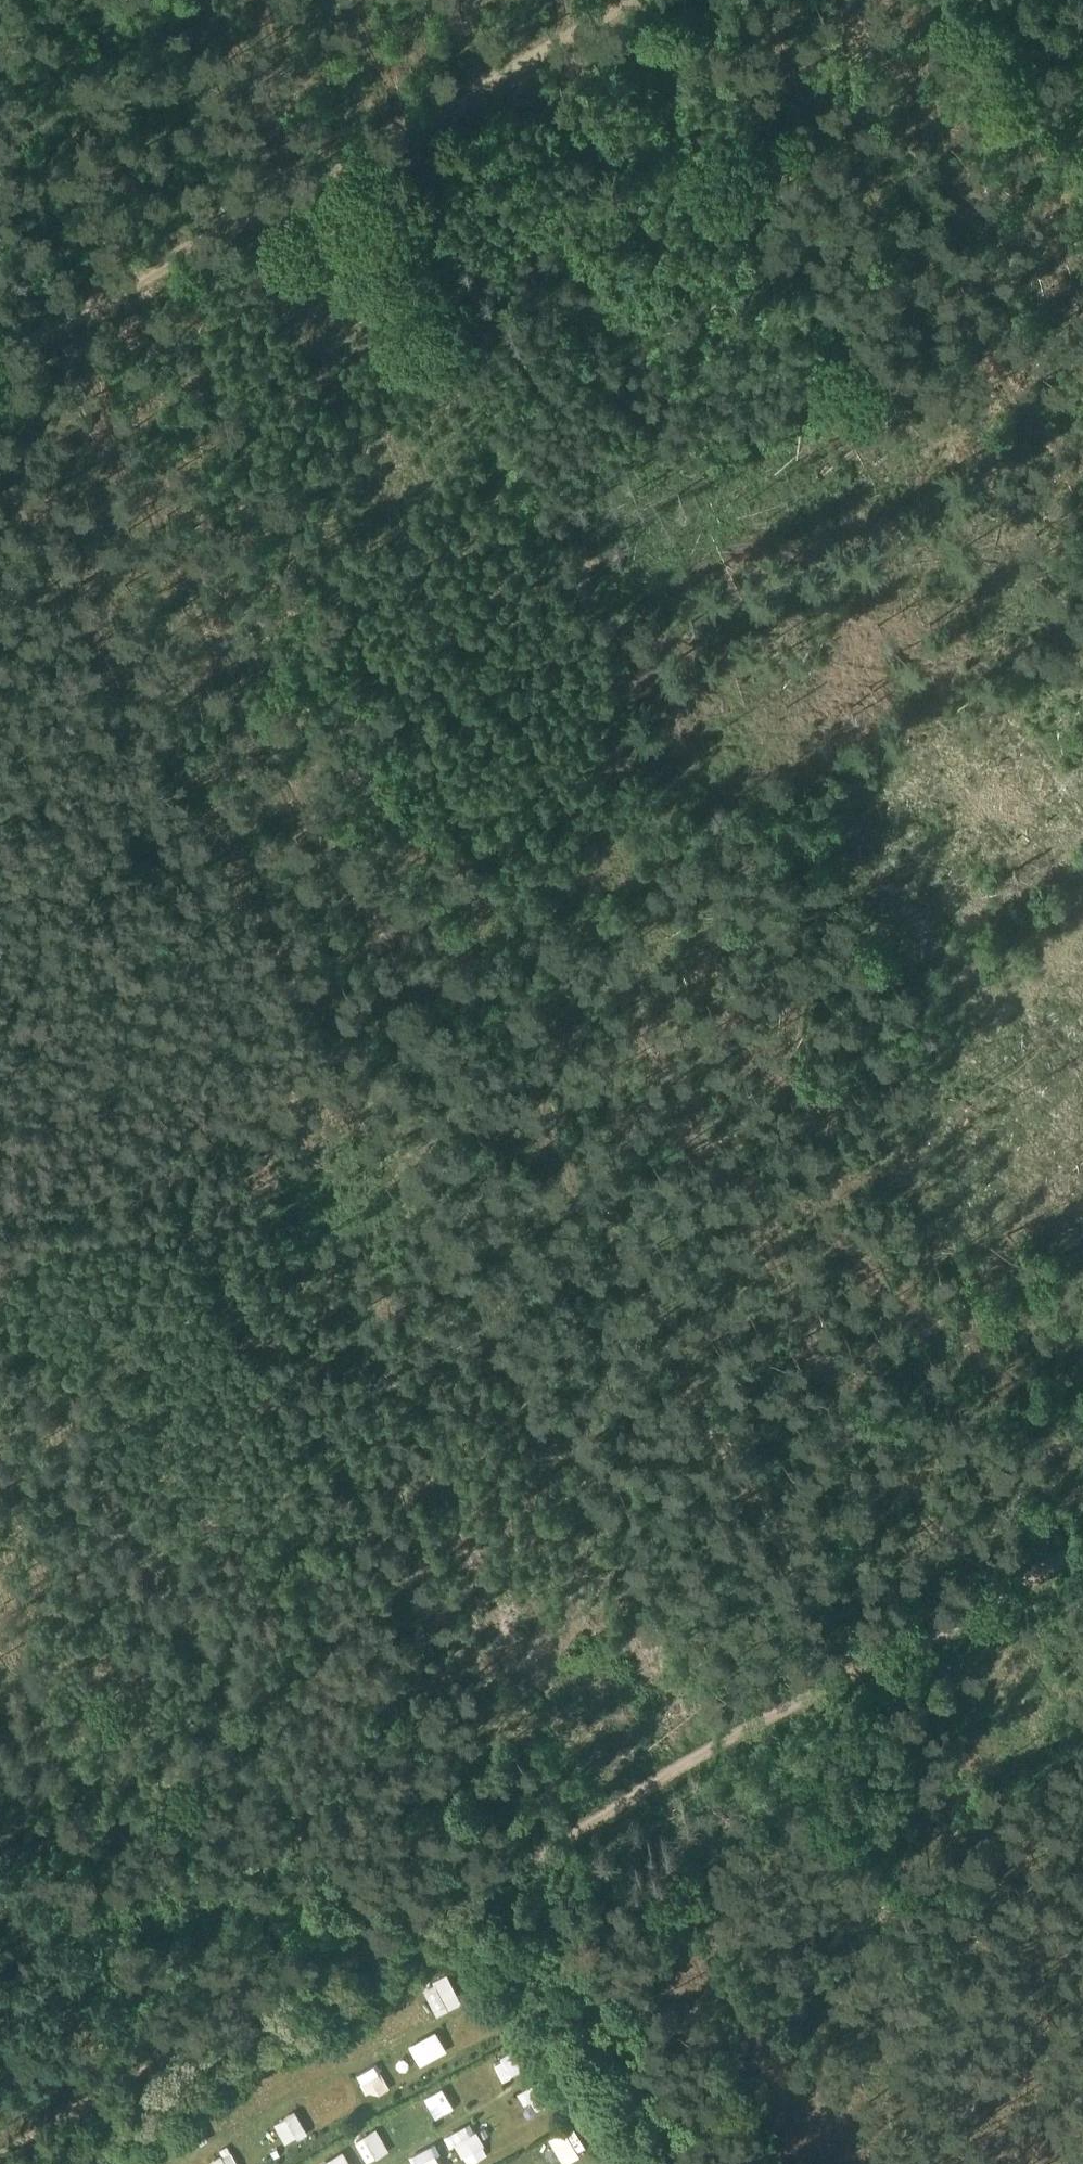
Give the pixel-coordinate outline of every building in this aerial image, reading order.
[(436,2017),(462,2006),(449,1976),(423,1987),(436,2017)] [(409,2047),(420,2068),(448,2054),(437,2033),(409,2047)] [(504,2081),(523,2071),(512,2052),(493,2062),(504,2081)] [(376,2068),(357,2077),(367,2097),(386,2088),(376,2068)] [(286,2148),(308,2137),(296,2114),(274,2126),(286,2148)] [(463,2163),(472,2163),(489,2155),(472,2122),(447,2135),(463,2163)] [(564,2163),(587,2151),(573,2126),(549,2139),(564,2163)] [(381,2129),(366,2133),(374,2158),(388,2153),(381,2129)] [(411,2155),(414,2163),(440,2163),(434,2146),(411,2155)] [(209,2161),(211,2163),(237,2163),(230,2151),(209,2161)] [(318,2163),(351,2163),(346,2152),(318,2163)]
